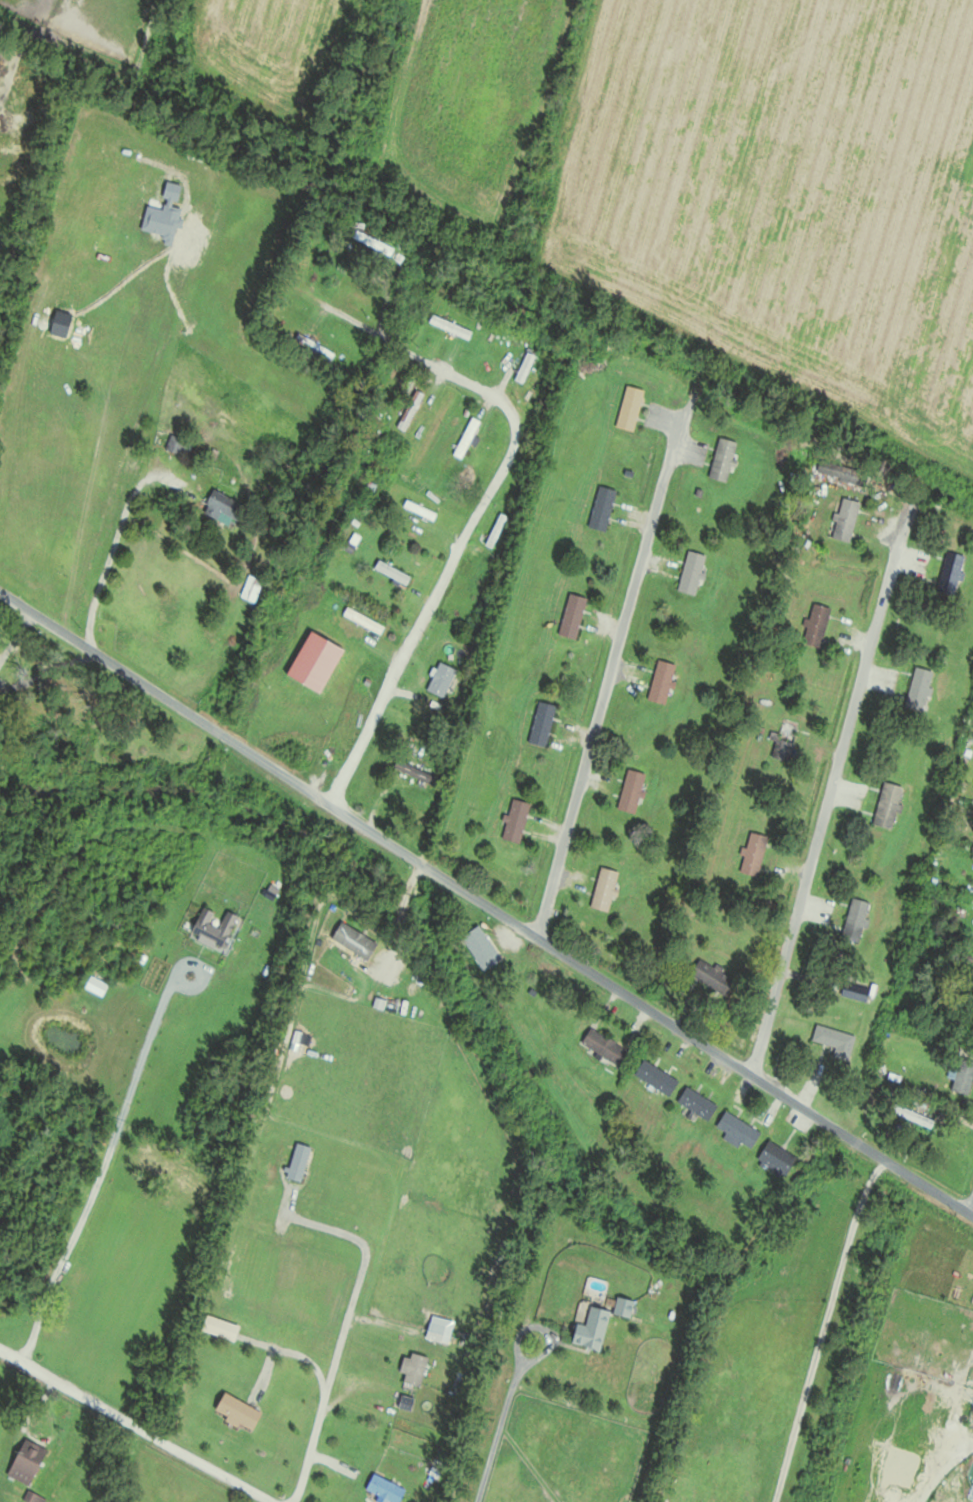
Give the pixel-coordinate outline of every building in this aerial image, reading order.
[(164,238),(172,218),(161,213),(152,233),(164,238)] [(354,237),(390,256),(393,249),(357,231),(354,237)] [(472,332),(433,314),(430,322),(469,339),(472,332)] [(541,344),(532,340),(514,381),(523,385),(541,344)] [(616,426),(634,431),(645,390),(628,386),(616,426)] [(424,394),(416,390),(397,426),(405,430),(424,394)] [(480,421),(471,417),(454,455),(462,459),(480,421)] [(187,441),(172,434),(165,449),(181,455),(187,441)] [(728,482),(738,442),(720,437),(710,477),(728,482)] [(867,485),(870,472),(821,460),(818,474),(867,485)] [(616,489),(599,486),(591,528),(608,531),(616,489)] [(238,521),(246,506),(215,489),(203,511),(220,521),(224,514),(238,521)] [(832,536),(851,541),(862,502),(843,497),(832,536)] [(508,516),(500,512),(485,544),(493,547),(508,516)] [(706,553),(687,550),(679,591),(699,594),(706,553)] [(967,556),(949,551),(938,588),(957,593),(967,556)] [(375,569),(407,584),(411,575),(379,560),(375,569)] [(560,635),(578,639),(587,597),(569,593),(560,635)] [(822,647),(831,607),(812,602),(803,643),(822,647)] [(678,664),(659,659),(647,699),(666,705),(678,664)] [(444,698),(458,670),(441,661),(427,689),(444,698)] [(935,671),(916,666),(906,705),(925,711),(935,671)] [(531,745),(549,747),(555,704),(537,701),(531,745)] [(779,734),(771,732),(769,741),(775,743),(772,757),(790,761),(797,728),(782,724),(779,734)] [(646,773),(627,769),(619,810),(638,813),(646,773)] [(874,824),(894,829),(904,786),(884,781),(874,824)] [(529,802),(510,799),(503,839),(523,842),(529,802)] [(768,836),(750,832),(741,872),(759,876),(768,836)] [(612,912),(619,870),(600,867),(592,908),(612,912)] [(842,935),(860,941),(871,903),(853,897),(842,935)] [(503,960),(480,925),(463,936),(486,971),(503,960)] [(693,975),(725,996),(735,981),(704,959),(693,975)] [(841,995),(867,1003),(871,989),(845,982),(841,995)] [(582,1042),(618,1066),(629,1050),(592,1026),(582,1042)] [(854,1033),(815,1027),(813,1043),(835,1046),(834,1058),(850,1061),(854,1033)] [(972,1081),(972,1061),(961,1058),(952,1090),(969,1095),(972,1081)] [(635,1078),(672,1095),(680,1078),(643,1061),(635,1078)] [(718,1105),(687,1086),(678,1102),(709,1121),(718,1105)] [(929,1126),(933,1119),(895,1104),(892,1112),(929,1126)] [(726,1132),(723,1137),(738,1147),(742,1142),(752,1149),(762,1133),(727,1111),(717,1126),(726,1132)] [(786,1176),(797,1158),(771,1142),(759,1160),(786,1176)] [(634,1301),(618,1298),(615,1314),(631,1317),(634,1301)] [(574,1344),(602,1351),(612,1312),(592,1307),(587,1326),(579,1324),(574,1344)] [(429,1357),(412,1353),(405,1384),(422,1388),(429,1357)] [(890,1369),(885,1383),(895,1386),(900,1372),(890,1369)] [(264,1413),(226,1393),(215,1413),(253,1433),(264,1413)] [(47,1454),(25,1443),(9,1475),(31,1486),(47,1454)] [(375,1473),(367,1489),(392,1501),(401,1501),(407,1490),(375,1473)]
